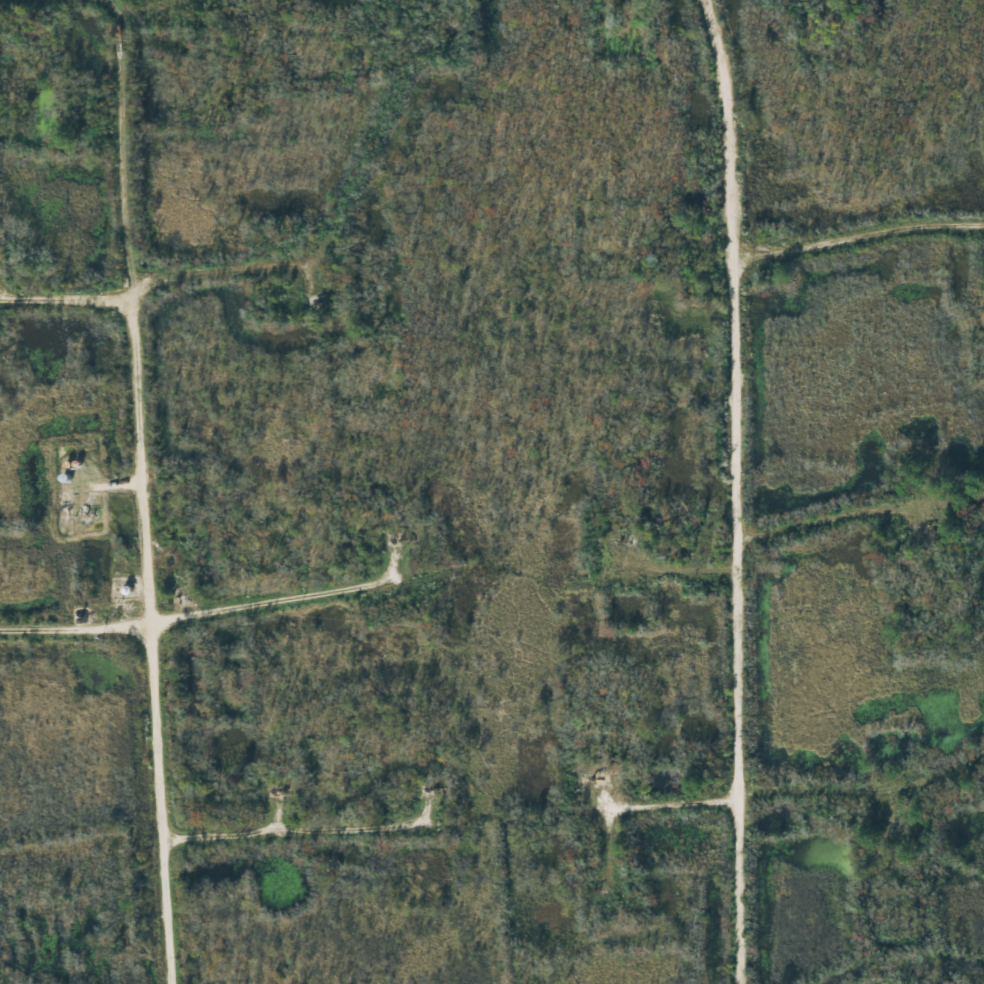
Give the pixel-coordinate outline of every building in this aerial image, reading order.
[(73,473),(63,473),(63,484),(73,484),(73,473)] [(62,496),(70,502),(76,493),(68,488),(62,496)]
